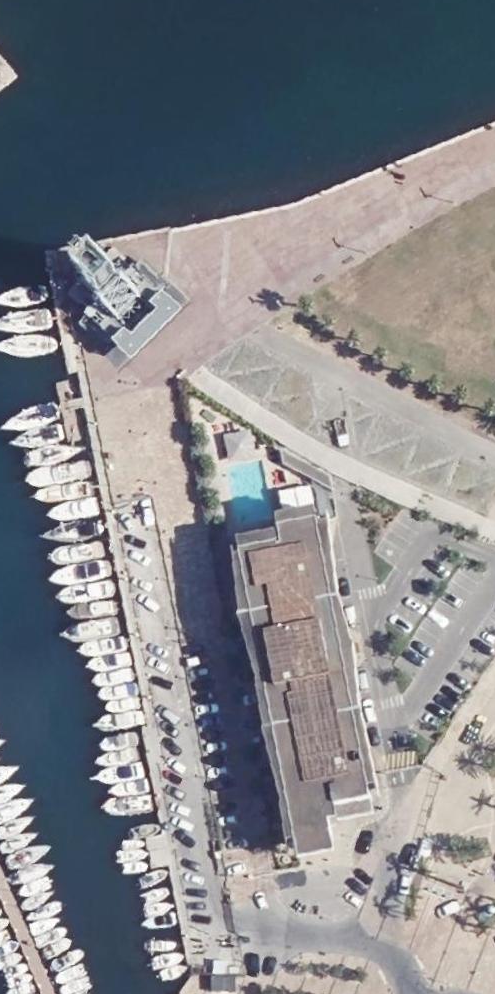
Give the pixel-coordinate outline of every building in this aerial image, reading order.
[(133,369),(187,321),(118,244),(64,292),(133,369)] [(284,519),(314,510),(307,485),(276,494),(284,519)] [(125,553),(160,547),(150,498),(114,505),(125,553)] [(338,851),(332,821),(342,819),(339,806),(374,799),(320,520),(282,527),(285,542),(243,551),(297,828),(303,858),(338,851)]
